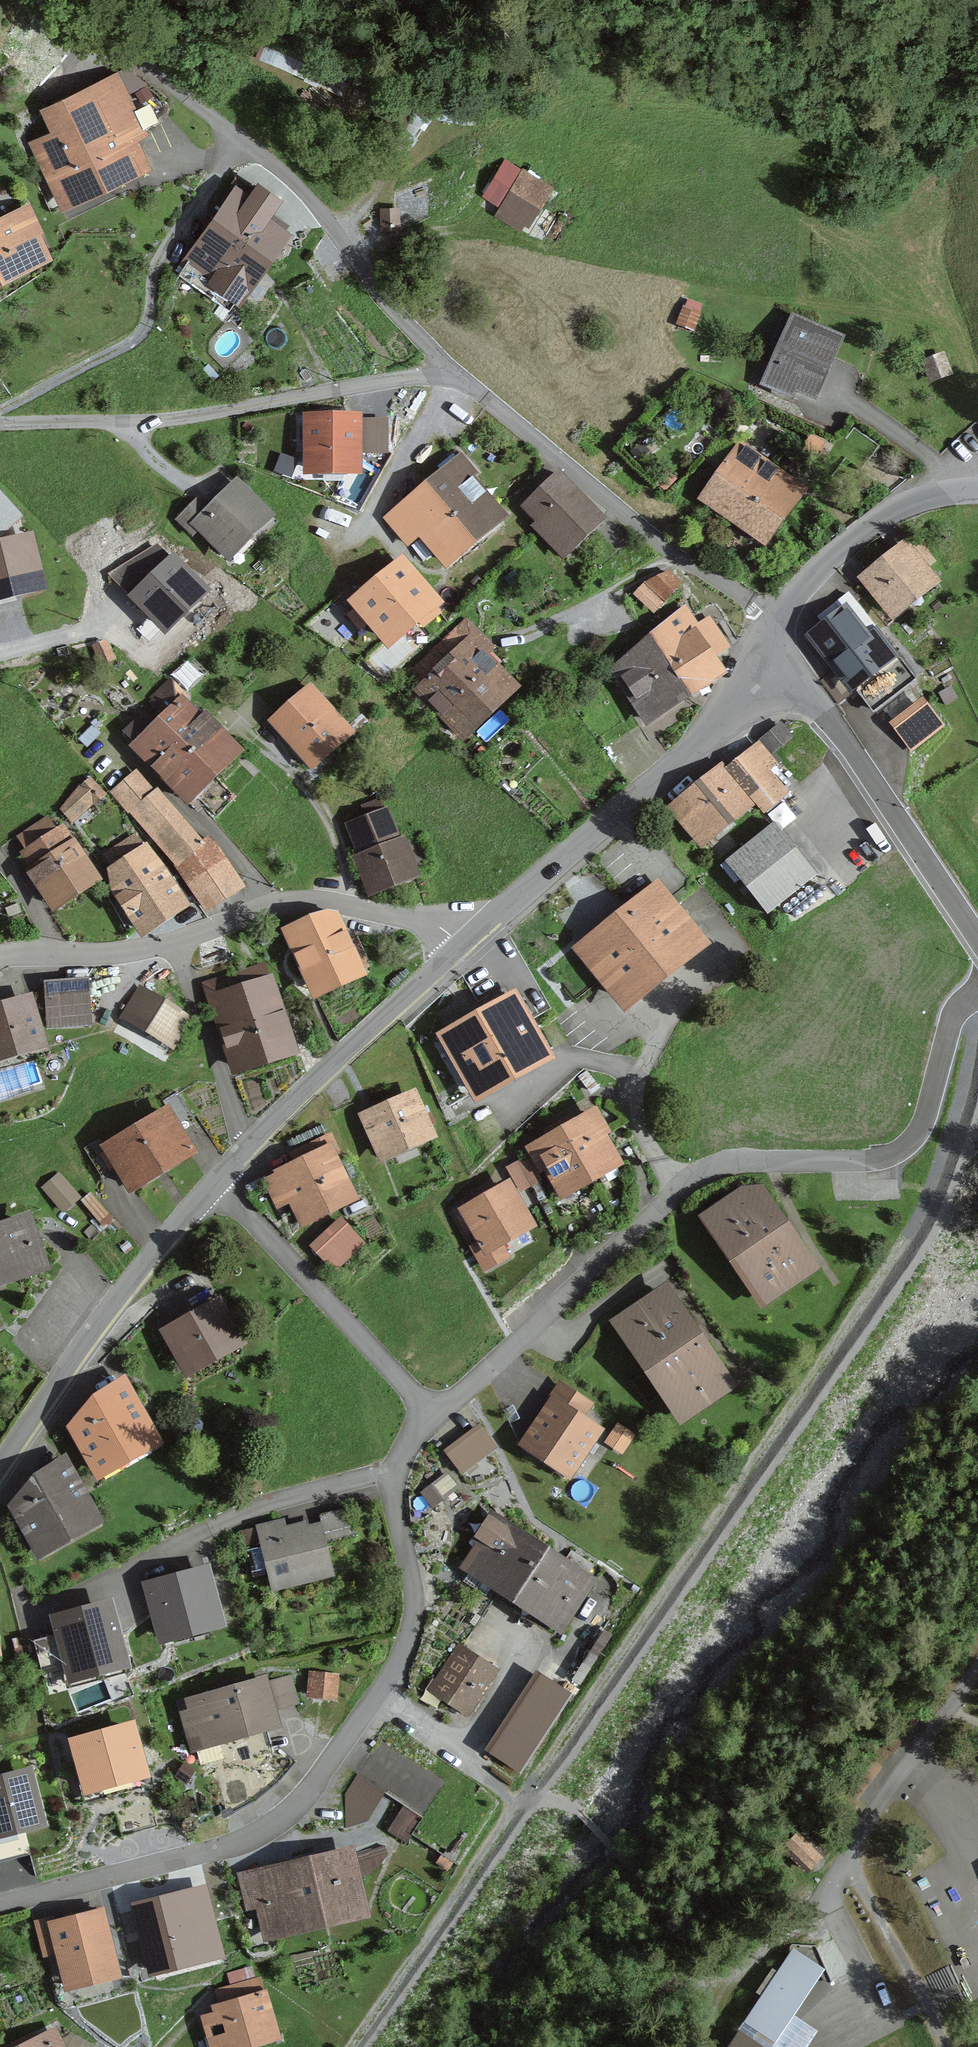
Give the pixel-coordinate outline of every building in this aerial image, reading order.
[(180,0),(169,0),(164,9),(172,14),(180,0)] [(39,142),(65,196),(138,161),(135,156),(141,153),(132,135),(140,131),(114,78),(47,111),(58,134),(39,142)] [(498,214),(521,228),(548,186),(523,171),(498,214)] [(226,208),(212,227),(261,262),(284,230),(264,216),(276,200),(256,186),(248,197),(231,185),(218,202),(226,208)] [(383,210),(384,224),(396,223),(396,209),(383,210)] [(46,253),(27,211),(1,223),(0,220),(0,274),(46,253)] [(237,295),(261,262),(212,227),(188,260),(237,295)] [(688,301),(678,325),(691,331),(701,306),(688,301)] [(774,336),(787,342),(781,356),(767,350),(762,360),(758,358),(751,374),(788,391),(795,377),(813,385),(833,341),(796,324),(794,326),(781,320),(774,336)] [(925,363),(931,378),(947,372),(941,357),(925,363)] [(385,452),(385,422),(310,422),(310,469),(355,469),(355,452),(385,452)] [(817,455),(823,444),(811,437),(805,449),(817,455)] [(773,470),(741,447),(719,478),(777,519),(792,498),(766,480),(773,470)] [(472,473),(461,460),(428,488),(471,540),(499,516),(467,478),(472,473)] [(534,526),(560,554),(600,516),(559,474),(524,508),(538,523),(534,526)] [(728,514),(763,539),(777,519),(719,478),(702,502),(725,518),(728,514)] [(215,540),(220,535),(232,548),(264,515),(237,487),(211,514),(198,501),(179,520),(193,535),(201,527),(215,540)] [(427,528),(450,557),(471,540),(428,488),(390,520),(409,542),(427,528)] [(865,581),(891,613),(924,586),(916,576),(933,563),(916,541),(865,581)] [(439,612),(401,567),(359,603),(389,638),(415,616),(423,626),(439,612)] [(668,572),(645,582),(665,600),(680,584),(668,572)] [(663,601),(644,583),(638,591),(656,608),(663,601)] [(678,599),(684,608),(645,641),(686,695),(717,675),(706,657),(725,644),(713,626),(725,618),(701,584),(678,599)] [(920,674),(901,649),(894,654),(848,594),(819,617),(829,630),(818,638),(873,710),(920,674)] [(449,710),(467,728),(506,692),(488,673),(499,662),(487,649),(490,646),(466,621),(414,671),(437,696),(430,703),(442,716),(449,710)] [(613,668),(647,720),(686,695),(645,641),(613,668)] [(95,647),(100,659),(110,654),(105,643),(95,647)] [(152,703),(164,716),(159,720),(211,773),(236,748),(205,716),(198,722),(180,704),(186,697),(173,683),(152,703)] [(277,731),(308,766),(349,730),(312,688),(278,718),(277,731)] [(912,746),(938,726),(923,706),(897,726),(912,746)] [(134,747),(185,799),(211,773),(159,720),(134,747)] [(780,728),(765,741),(772,750),(788,738),(780,728)] [(729,769),(764,812),(785,794),(767,772),(775,766),(759,745),(729,769)] [(725,772),(678,811),(700,838),(748,799),(725,772)] [(204,845),(202,843),(200,844),(156,793),(153,795),(134,773),(110,793),(127,813),(130,811),(176,864),(204,907),(239,884),(210,841),(204,845)] [(81,786),(62,810),(70,820),(93,800),(91,798),(99,791),(90,781),(83,788),(81,786)] [(351,826),(375,889),(410,876),(381,800),(362,807),(367,820),(351,826)] [(30,873),(50,904),(95,875),(63,826),(57,831),(48,818),(18,837),(26,850),(22,853),(34,870),(30,873)] [(740,879),(768,914),(816,876),(774,823),(722,865),(736,882),(740,879)] [(121,898),(142,930),(182,903),(146,848),(143,850),(134,837),(105,857),(130,893),(121,898)] [(589,948),(586,950),(625,998),(694,942),(656,894),(605,935),(601,930),(585,943),(589,948)] [(339,936),(341,922),(338,914),(327,913),(282,932),(288,945),(291,943),(313,991),(367,967),(356,943),(344,948),(339,936)] [(257,935),(260,942),(269,939),(267,931),(257,935)] [(263,983),(258,968),(238,974),(243,989),(266,1059),(293,1050),(275,995),(278,994),(273,979),(263,983)] [(219,1011),(238,1067),(266,1059),(243,989),(238,974),(206,985),(214,1012),(219,1011)] [(47,983),(51,1025),(89,1023),(86,981),(47,983)] [(124,1014),(175,1044),(189,1021),(140,990),(124,1014)] [(40,1042),(28,1002),(0,1011),(0,1054),(40,1042)] [(543,1055),(513,1002),(497,1012),(492,1004),(473,1015),(478,1023),(448,1039),(478,1092),(543,1055)] [(164,1101),(170,1111),(137,1131),(160,1169),(189,1151),(174,1127),(191,1117),(177,1093),(164,1101)] [(375,1115),(390,1150),(429,1133),(414,1098),(375,1115)] [(574,1126),(569,1117),(558,1124),(563,1132),(590,1178),(615,1163),(599,1135),(604,1132),(594,1115),(574,1126)] [(547,1165),(563,1193),(590,1178),(563,1132),(558,1124),(548,1130),(553,1139),(533,1150),(543,1167),(547,1165)] [(117,1162),(132,1186),(160,1169),(137,1131),(104,1151),(98,1141),(85,1149),(100,1173),(117,1162)] [(296,1201),(303,1217),(348,1195),(329,1156),(337,1152),(330,1137),(311,1147),(317,1160),(270,1183),(282,1208),(296,1201)] [(45,1186),(63,1208),(76,1197),(57,1176),(45,1186)] [(490,1192),(457,1211),(468,1230),(474,1227),(482,1241),(473,1246),(486,1268),(504,1257),(496,1243),(529,1224),(508,1187),(493,1195),(490,1192)] [(716,1221),(763,1291),(804,1263),(757,1193),(716,1221)] [(18,1275),(42,1267),(33,1240),(30,1242),(23,1221),(0,1229),(0,1279),(17,1273),(18,1275)] [(334,1265),(357,1244),(338,1223),(315,1244),(334,1265)] [(626,1325),(682,1408),(724,1380),(667,1297),(626,1325)] [(170,1332),(189,1366),(246,1334),(238,1321),(227,1327),(216,1306),(170,1332)] [(83,1439),(57,1454),(62,1464),(72,1482),(150,1438),(121,1385),(102,1396),(90,1412),(95,1420),(77,1429),(83,1439)] [(548,1456),(569,1471),(595,1433),(579,1421),(589,1405),(560,1385),(548,1403),(553,1406),(522,1450),(543,1464),(548,1456)] [(478,1431),(448,1453),(462,1471),(492,1449),(478,1431)] [(57,1536),(91,1516),(72,1482),(62,1464),(43,1475),(31,1491),(36,1499),(18,1509),(36,1539),(53,1530),(57,1536)] [(447,1475),(423,1493),(432,1506),(456,1487),(447,1475)] [(320,1515),(326,1541),(354,1535),(348,1508),(320,1515)] [(493,1583),(558,1625),(586,1581),(490,1518),(478,1537),(490,1546),(475,1569),(473,1568),(465,1580),(486,1593),(493,1583)] [(271,1567),(274,1580),(327,1567),(318,1529),(284,1538),(281,1524),(243,1533),(246,1546),(265,1542),(266,1546),(251,1549),(256,1571),(271,1567)] [(163,1637),(218,1622),(205,1572),(150,1586),(163,1637)] [(72,1673),(122,1660),(109,1609),(59,1623),(61,1632),(33,1640),(40,1669),(69,1661),(72,1673)] [(459,1651),(436,1686),(469,1707),(491,1672),(459,1651)] [(312,1672),(308,1693),(322,1696),(326,1674),(312,1672)] [(335,1698),(339,1677),(326,1674),(322,1696),(335,1698)] [(533,1680),(492,1743),(524,1763),(565,1701),(533,1680)] [(289,1762),(277,1751),(269,1753),(261,1724),(274,1720),(263,1682),(183,1705),(193,1743),(206,1740),(226,1811),(251,1797),(276,1778),(289,1762)] [(131,1728),(75,1744),(87,1787),(143,1772),(131,1728)] [(363,1766),(428,1809),(446,1782),(381,1739),(363,1766)] [(28,1775),(0,1782),(0,1831),(40,1821),(28,1775)] [(808,1870),(823,1854),(800,1832),(785,1848),(808,1870)] [(259,1877),(272,1928),(359,1908),(346,1857),(259,1877)] [(37,1924),(43,1950),(60,1945),(69,1980),(113,1969),(98,1909),(81,1913),(82,1920),(56,1927),(54,1920),(37,1924)] [(793,1953),(748,2020),(772,2035),(817,1968),(793,1953)] [(227,2046),(273,2033),(259,1982),(215,1994),(219,2009),(206,2013),(213,2036),(206,2038),(209,2046),(228,2046),(227,2046)] [(50,2040),(69,2031),(57,2020),(4,2046),(53,2046),(50,2040)] [(740,2032),(730,2046),(762,2046),(740,2032)]
